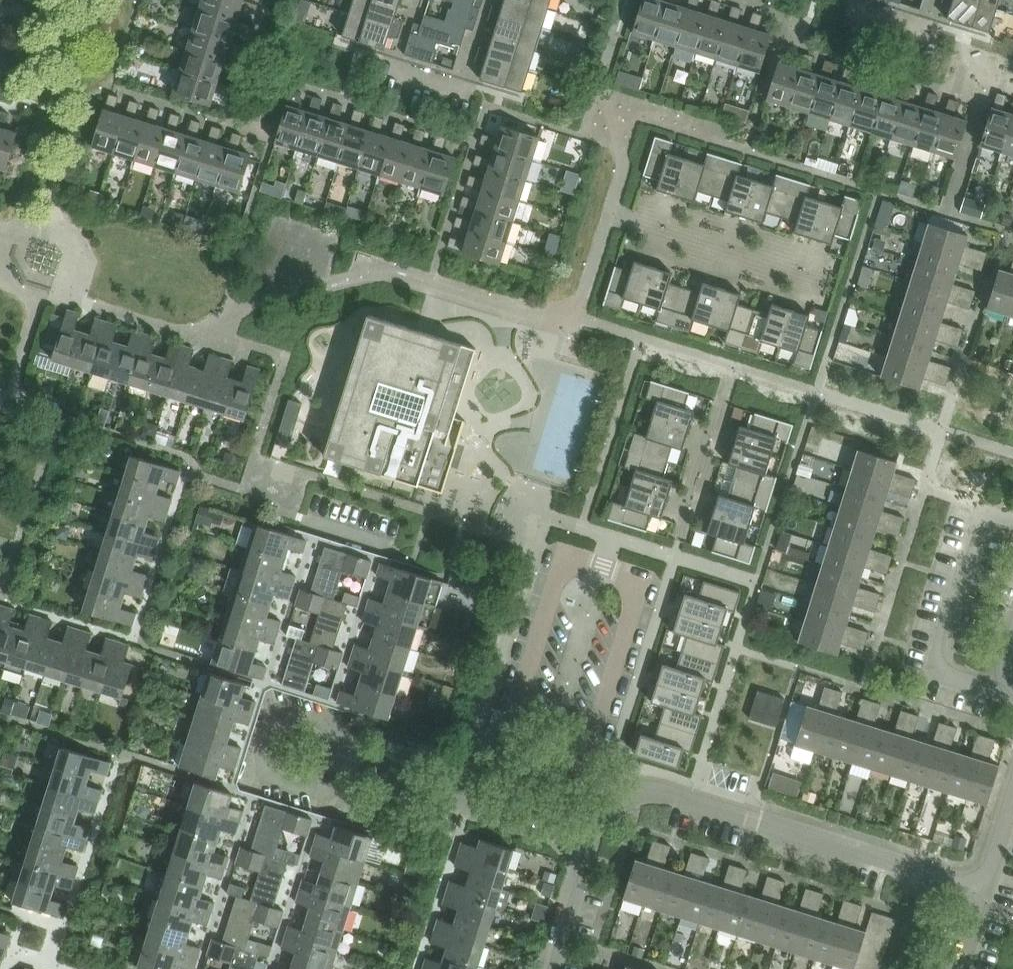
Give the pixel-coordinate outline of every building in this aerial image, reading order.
[(243,0),(203,0),(200,9),(237,21),(243,0)] [(343,36),(395,52),(466,74),(523,92),(551,0),(354,0),(343,36)] [(667,2),(660,0),(643,0),(633,33),(655,40),(667,2)] [(721,3),(713,0),(712,0),(709,11),(714,12),(718,12),(721,3)] [(933,15),(989,32),(999,0),(886,0),(933,15)] [(256,14),(258,5),(248,1),(246,7),(246,11),(256,14)] [(676,46),(687,8),(667,2),(655,40),(676,46)] [(739,19),(742,9),(733,6),(729,17),(734,19),(739,19)] [(696,53),(708,15),(687,8),(676,46),(696,53)] [(230,41),(237,21),(200,9),(193,30),(230,41)] [(760,25),(763,16),(753,13),(750,23),(755,25),(760,25)] [(716,59),(728,21),(708,15),(696,53),(716,59)] [(737,65),(749,28),(728,21),(716,59),(737,65)] [(249,35),(252,25),(241,22),(240,27),(240,32),(249,35)] [(759,72),(768,43),(771,35),(749,28),(737,65),(759,72)] [(224,62),(230,41),(193,30),(187,50),(224,62)] [(580,42),(574,61),(583,63),(589,45),(580,42)] [(243,55),(246,46),(235,43),(233,48),(233,52),(243,55)] [(791,60),(794,51),(784,48),(781,58),(786,60),(791,60)] [(218,82),(224,62),(187,50),(180,71),(218,82)] [(811,66),(814,57),(805,54),(802,65),(807,66),(811,66)] [(832,73),(835,63),(826,61),(822,71),(827,73),(832,73)] [(789,107),(801,69),(779,62),(767,100),(789,107)] [(236,76),(239,67),(228,63),(227,68),(227,73),(236,76)] [(853,79),(856,70),(846,67),(843,78),(848,79),(853,79)] [(810,113),(821,75),(801,69),(789,107),(810,113)] [(211,105),(218,82),(180,71),(173,93),(211,105)] [(873,86),(876,76),(867,73),(864,83),(873,86)] [(830,120),(842,82),(821,75),(810,113),(830,120)] [(894,92),(897,83),(888,80),(884,91),(889,92),(894,92)] [(851,126),(863,88),(842,82),(830,120),(851,126)] [(230,97),(233,87),(222,84),(220,89),(220,94),(230,97)] [(914,99),(917,89),(908,86),(905,97),(910,99),(914,99)] [(871,133),(883,95),(863,88),(851,126),(871,133)] [(299,103),(302,93),(293,90),(290,101),(295,103),(299,103)] [(935,105),(938,95),(929,93),(925,103),(930,105),(935,105)] [(1004,106),(1007,96),(998,93),(994,104),(1000,106),(1004,106)] [(116,107),(119,97),(110,94),(106,105),(111,107),(116,107)] [(892,139),(904,101),(883,95),(871,133),(892,139)] [(320,109),(323,100),(314,97),(310,107),(315,109),(320,109)] [(956,111),(959,102),(949,99),(946,110),(951,111),(956,111)] [(137,113),(140,104),(130,101),(127,111),(132,113),(137,113)] [(913,146),(925,108),(904,101),(892,139),(913,146)] [(341,116),(343,106),(334,103),(331,114),(336,116),(341,116)] [(297,149),(309,112),(287,105),(276,143),(297,149)] [(157,119),(160,110),(151,107),(147,118),(153,119),(157,119)] [(934,152),(945,114),(925,108),(913,146),(934,152)] [(1012,121),(1012,114),(992,108),(980,146),(1003,153),(1012,121)] [(114,153),(126,116),(104,109),(93,147),(114,153)] [(361,122),(364,113),(355,110),(351,120),(357,122),(361,122)] [(9,114),(0,111),(0,123),(1,123),(6,123),(9,114)] [(318,156),(330,118),(309,112),(297,149),(318,156)] [(178,126),(181,116),(171,114),(168,124),(173,126),(178,126)] [(955,159),(967,121),(945,114),(934,152),(955,159)] [(134,160),(146,122),(126,116),(114,153),(134,160)] [(382,128),(385,119),(375,116),(372,127),(377,128),(382,128)] [(338,162),(350,125),(330,118),(318,156),(338,162)] [(198,132),(201,123),(192,120),(189,131),(194,132),(198,132)] [(1003,153),(1012,156),(1012,121),(1003,153)] [(155,166),(167,128),(146,122),(134,160),(155,166)] [(402,135),(405,125),(396,123),(393,133),(398,135),(402,135)] [(359,169),(371,131),(350,125),(338,162),(359,169)] [(219,139),(222,129),(213,126),(209,137),(215,139),(219,139)] [(533,159),(540,138),(502,126),(495,148),(533,159)] [(17,133),(0,127),(0,169),(5,170),(17,133)] [(176,173),(187,135),(167,128),(155,166),(176,173)] [(423,141),(426,132),(417,129),(413,140),(418,141),(423,141)] [(380,175),(391,137),(371,131),(359,169),(380,175)] [(240,145),(243,136),(233,133),(230,144),(235,145),(240,145)] [(492,142),(492,137),(483,134),(480,144),(491,147),(492,142)] [(196,179),(208,141),(187,135),(176,173),(196,179)] [(444,148),(447,138),(437,135),(434,146),(439,148),(444,148)] [(400,181),(412,144),(391,137),(380,175),(400,181)] [(675,196),(687,159),(670,154),(673,142),(656,137),(644,175),(660,180),(657,190),(675,196)] [(217,185),(229,148),(208,141),(196,179),(217,185)] [(421,188),(433,150),(412,144),(400,181),(421,188)] [(239,192),(251,155),(229,148),(217,185),(239,192)] [(526,180),(533,159),(495,148),(489,168),(526,180)] [(443,195),(455,157),(433,150),(421,188),(443,195)] [(713,196),(725,158),(708,153),(704,164),(687,159),(675,196),(695,202),(698,192),(713,196)] [(486,163),(486,158),(477,155),(474,164),(484,168),(486,163)] [(744,217),(756,180),(739,175),(742,164),(725,158),(713,196),(729,201),(726,211),(744,217)] [(520,201),(526,180),(489,168),(482,189),(520,201)] [(782,218),(794,179),(777,174),(773,186),(756,180),(744,217),(763,223),(767,213),(782,218)] [(480,183),(480,179),(470,176),(467,185),(478,188),(480,183)] [(813,238),(824,202),(807,196),(811,185),(794,179),(782,218),(797,223),(794,233),(813,238)] [(513,222),(520,201),(482,189),(476,210),(513,222)] [(473,204),(473,199),(464,196),(461,206),(472,209),(473,204)] [(851,239),(863,201),(846,196),(842,207),(824,202),(813,238),(832,244),(835,234),(851,239)] [(507,242),(513,222),(476,210),(469,231),(507,242)] [(467,224),(467,220),(457,217),(454,226),(465,229),(467,224)] [(965,246),(968,235),(930,223),(923,243),(985,262),(988,253),(965,246)] [(500,264),(507,242),(469,231),(463,252),(500,264)] [(460,245),(460,240),(451,237),(448,247),(459,250),(460,245)] [(985,262),(923,243),(917,262),(956,274),(959,264),(982,271),(985,262)] [(642,304),(653,267),(635,261),(631,271),(615,266),(603,305),(621,310),(625,299),(642,304)] [(953,284),(956,274),(917,262),(911,281),(973,300),(976,291),(953,284)] [(1012,295),(1012,262),(1010,273),(999,270),(987,308),(1007,314),(1012,295)] [(673,326),(685,288),(669,283),(673,273),(653,267),(642,304),(660,309),(656,321),(673,326)] [(970,309),(973,300),(911,281),(905,301),(944,313),(947,302),(970,309)] [(711,325),(722,288),(703,283),(700,293),(685,288),(673,326),(690,331),(694,320),(711,325)] [(742,347),(753,309),(738,304),(741,294),(722,288),(711,325),(728,331),(725,342),(742,347)] [(941,322),(944,313),(905,301),(900,319),(961,338),(964,329),(941,322)] [(780,347),(791,310),(772,304),(769,314),(753,309),(742,347),(759,353),(762,341),(780,347)] [(73,365),(83,333),(75,330),(80,314),(68,310),(53,359),(73,365)] [(811,369),(823,331),(807,326),(810,316),(791,310),(780,347),(797,352),(793,364),(811,369)] [(480,349),(371,315),(327,456),(446,493),(469,420),(459,417),(480,349)] [(92,371),(107,322),(96,319),(90,335),(83,333),(73,365),(92,371)] [(961,338),(900,319),(894,338),(932,350),(935,340),(958,347),(961,338)] [(111,377),(121,345),(113,342),(118,326),(107,322),(92,371),(111,377)] [(130,383),(145,334),(134,331),(129,347),(121,345),(111,377),(130,383)] [(149,389),(159,356),(152,354),(157,338),(145,334),(130,383),(149,389)] [(929,360),(932,350),(894,338),(888,357),(949,377),(952,367),(929,360)] [(168,395),(183,346),(172,343),(167,359),(159,356),(149,389),(168,395)] [(187,401),(197,368),(190,366),(195,350),(183,346),(168,395),(187,401)] [(206,407),(222,358),(210,355),(205,371),(197,368),(187,401),(206,407)] [(949,377),(888,357),(882,377),(920,389),(923,378),(946,386),(949,377)] [(226,413),(236,380),(228,378),(233,362),(222,358),(206,407),(226,413)] [(245,419),(261,370),(248,366),(243,383),(236,380),(226,413),(245,419)] [(685,409),(690,393),(651,381),(646,398),(656,401),(651,419),(689,430),(695,412),(685,409)] [(788,443),(794,425),(756,413),(751,429),(741,426),(735,445),(772,456),(777,439),(788,443)] [(683,450),(689,430),(651,419),(645,436),(635,433),(630,450),(668,462),(673,447),(683,450)] [(766,474),(772,456),(735,445),(729,464),(739,467),(734,482),(772,494),(778,477),(766,474)] [(673,480),(663,477),(668,462),(630,450),(625,467),(635,470),(629,487),(668,499),(673,480)] [(894,473),(897,462),(859,450),(853,470),(914,489),(917,480),(894,473)] [(177,484),(181,471),(132,456),(126,476),(158,486),(161,479),(177,484)] [(914,489),(853,470),(847,489),(885,501),(888,491),(911,498),(914,489)] [(158,486),(126,476),(120,495),(169,510),(172,499),(156,494),(158,486)] [(767,511),(772,494),(734,482),(729,498),(719,495),(713,514),(750,525),(756,508),(767,511)] [(647,532),(652,515),(662,518),(668,499),(629,487),(624,505),(614,502),(608,520),(647,532)] [(882,511),(885,501),(847,489),(841,508),(902,527),(905,518),(882,511)] [(165,522),(169,510),(120,495),(114,514),(146,524),(149,517),(165,522)] [(902,527),(841,508),(835,527),(873,539),(876,529),(899,536),(902,527)] [(144,532),(146,524),(114,514),(108,533),(157,548),(160,537),(144,532)] [(745,543),(750,525),(713,514),(707,533),(717,536),(712,552),(751,564),(756,546),(745,543)] [(256,524),(212,663),(389,718),(417,626),(429,629),(443,582),(256,524)] [(870,549),(873,539),(835,527),(829,546),(890,565),(893,556),(870,549)] [(153,560),(157,548),(108,533),(102,552),(134,562),(137,555),(153,560)] [(890,565),(829,546),(823,565),(861,577),(864,567),(887,574),(890,565)] [(132,570),(134,562),(102,552),(96,571),(145,587),(148,575),(132,570)] [(858,587),(861,577),(823,565),(817,584),(878,603),(881,594),(858,587)] [(145,587),(96,571),(90,591),(122,601),(125,593),(141,598),(145,587)] [(735,612),(742,593),(717,585),(704,581),(699,598),(685,594),(679,613),(723,627),(728,610),(735,612)] [(878,603),(817,584),(811,603),(849,615),(853,605),(875,612),(878,603)] [(120,608),(122,601),(90,591),(84,610),(133,626),(136,613),(120,608)] [(846,625),(849,615),(811,603),(805,622),(866,641),(869,632),(846,625)] [(19,623),(11,621),(15,610),(3,606),(0,617),(0,667),(5,669),(19,623)] [(719,664),(725,646),(717,643),(723,627),(679,613),(674,632),(687,636),(682,652),(719,664)] [(24,675),(42,618),(30,615),(27,626),(19,623),(5,669),(24,675)] [(46,673),(56,641),(48,638),(53,622),(42,618),(24,675),(26,667),(46,673)] [(866,641),(805,622),(799,642),(837,654),(841,643),(863,650),(866,641)] [(65,679),(80,630),(68,627),(63,643),(56,641),(46,673),(65,679)] [(84,685),(94,652),(86,650),(91,634),(80,630),(65,679),(84,685)] [(103,691),(118,642),(107,639),(101,655),(94,652),(84,685),(103,691)] [(123,697),(133,664),(124,662),(130,646),(118,642),(103,691),(123,697)] [(713,683),(719,664),(682,652),(677,669),(663,664),(658,683),(701,697),(706,680),(713,683)] [(253,687),(210,673),(180,767),(224,780),(228,768),(235,770),(242,747),(235,745),(243,722),(249,724),(256,701),(250,699),(253,687)] [(695,713),(701,697),(658,683),(652,702),(665,706),(660,723),(697,734),(703,716),(695,713)] [(815,750),(834,689),(825,686),(818,709),(807,706),(795,744),(815,750)] [(834,756),(846,718),(836,715),(843,692),(834,689),(815,750),(834,756)] [(776,727),(785,699),(758,691),(750,718),(776,727)] [(853,762),(872,701),(863,698),(856,721),(846,718),(834,756),(853,762)] [(872,768),(884,730),(874,727),(881,704),(872,701),(853,762),(872,768)] [(891,774),(910,713),(901,710),(894,733),(884,730),(872,768),(891,774)] [(910,780),(922,742),(912,739),(919,716),(910,713),(891,774),(910,780)] [(929,786),(948,725),(939,722),(932,745),(922,742),(910,780),(929,786)] [(692,753),(697,734),(660,723),(655,739),(641,735),(635,754),(664,763),(678,768),(684,750),(692,753)] [(949,792),(961,754),(950,751),(957,728),(948,725),(929,786),(949,792)] [(968,798),(987,737),(978,734),(971,757),(961,754),(949,792),(968,798)] [(987,804),(999,766),(989,762),(996,740),(987,737),(968,798),(987,804)] [(111,763),(90,756),(62,747),(56,767),(88,777),(91,770),(107,775),(111,763)] [(102,790),(86,785),(88,777),(56,767),(50,786),(99,802),(102,790)] [(139,967),(145,968),(331,968),(373,837),(197,782),(139,967)] [(95,813),(99,802),(50,786),(44,805),(76,816),(79,808),(95,813)] [(74,823),(76,816),(44,805),(38,824),(87,840),(90,828),(74,823)] [(83,851),(87,840),(38,824),(32,844),(64,854),(67,846),(83,851)] [(508,870),(514,850),(481,839),(479,848),(462,843),(459,855),(508,870)] [(643,904),(662,843),(653,840),(646,863),(636,860),(624,898),(643,904)] [(662,910),(674,872),(664,869),(672,846),(662,843),(643,904),(662,910)] [(62,861),(64,854),(32,844),(26,863),(75,878),(78,866),(62,861)] [(682,916),(701,855),(692,852),(684,875),(674,872),(662,910),(682,916)] [(502,889),(508,870),(459,855),(455,866),(472,871),(469,879),(509,891),(510,891),(502,889)] [(701,922),(713,884),(703,881),(710,858),(701,855),(682,916),(701,922)] [(55,884),(71,889),(75,878),(26,863),(16,860),(10,879),(20,882),(52,892),(55,884)] [(720,928),(739,867),(730,864),(723,887),(713,884),(701,922),(720,928)] [(739,934),(751,896),(741,893),(748,870),(739,867),(720,928),(739,934)] [(758,940),(777,879),(768,876),(761,899),(751,896),(739,934),(758,940)] [(504,910),(509,891),(469,879),(467,886),(451,881),(447,893),(504,910)] [(777,946),(789,908),(779,905),(786,882),(777,879),(758,940),(777,946)] [(66,905),(50,900),(52,892),(20,882),(14,902),(63,917),(66,905)] [(796,952),(815,891),(806,888),(799,911),(789,908),(777,946),(796,952)] [(815,958),(827,920),(817,916),(824,894),(815,891),(796,952),(815,958)] [(490,927),(496,909),(503,911),(504,910),(447,893),(444,904),(460,909),(457,917),(490,927)] [(834,964),(853,903),(844,900),(837,923),(827,920),(815,958),(834,964)] [(865,935),(866,932),(855,928),(862,906),(853,903),(834,964),(851,968),(854,968),(858,958),(861,946),(865,935)] [(893,931),(897,919),(872,912),(866,932),(869,923),(893,931)] [(484,946),(490,927),(457,917),(455,925),(439,919),(435,931),(484,946)] [(889,942),(893,931),(869,923),(866,932),(865,935),(889,942)] [(478,965),(484,946),(435,931),(432,942),(448,947),(445,955),(478,965)] [(7,947),(11,936),(0,932),(0,945),(7,947)] [(886,954),(889,942),(865,935),(861,946),(886,954)] [(882,965),(886,954),(861,946),(858,958),(882,965)] [(478,965),(445,955),(443,963),(427,958),(423,968),(477,968),(478,965)] [(858,958),(854,968),(881,968),(882,965),(858,958)]
